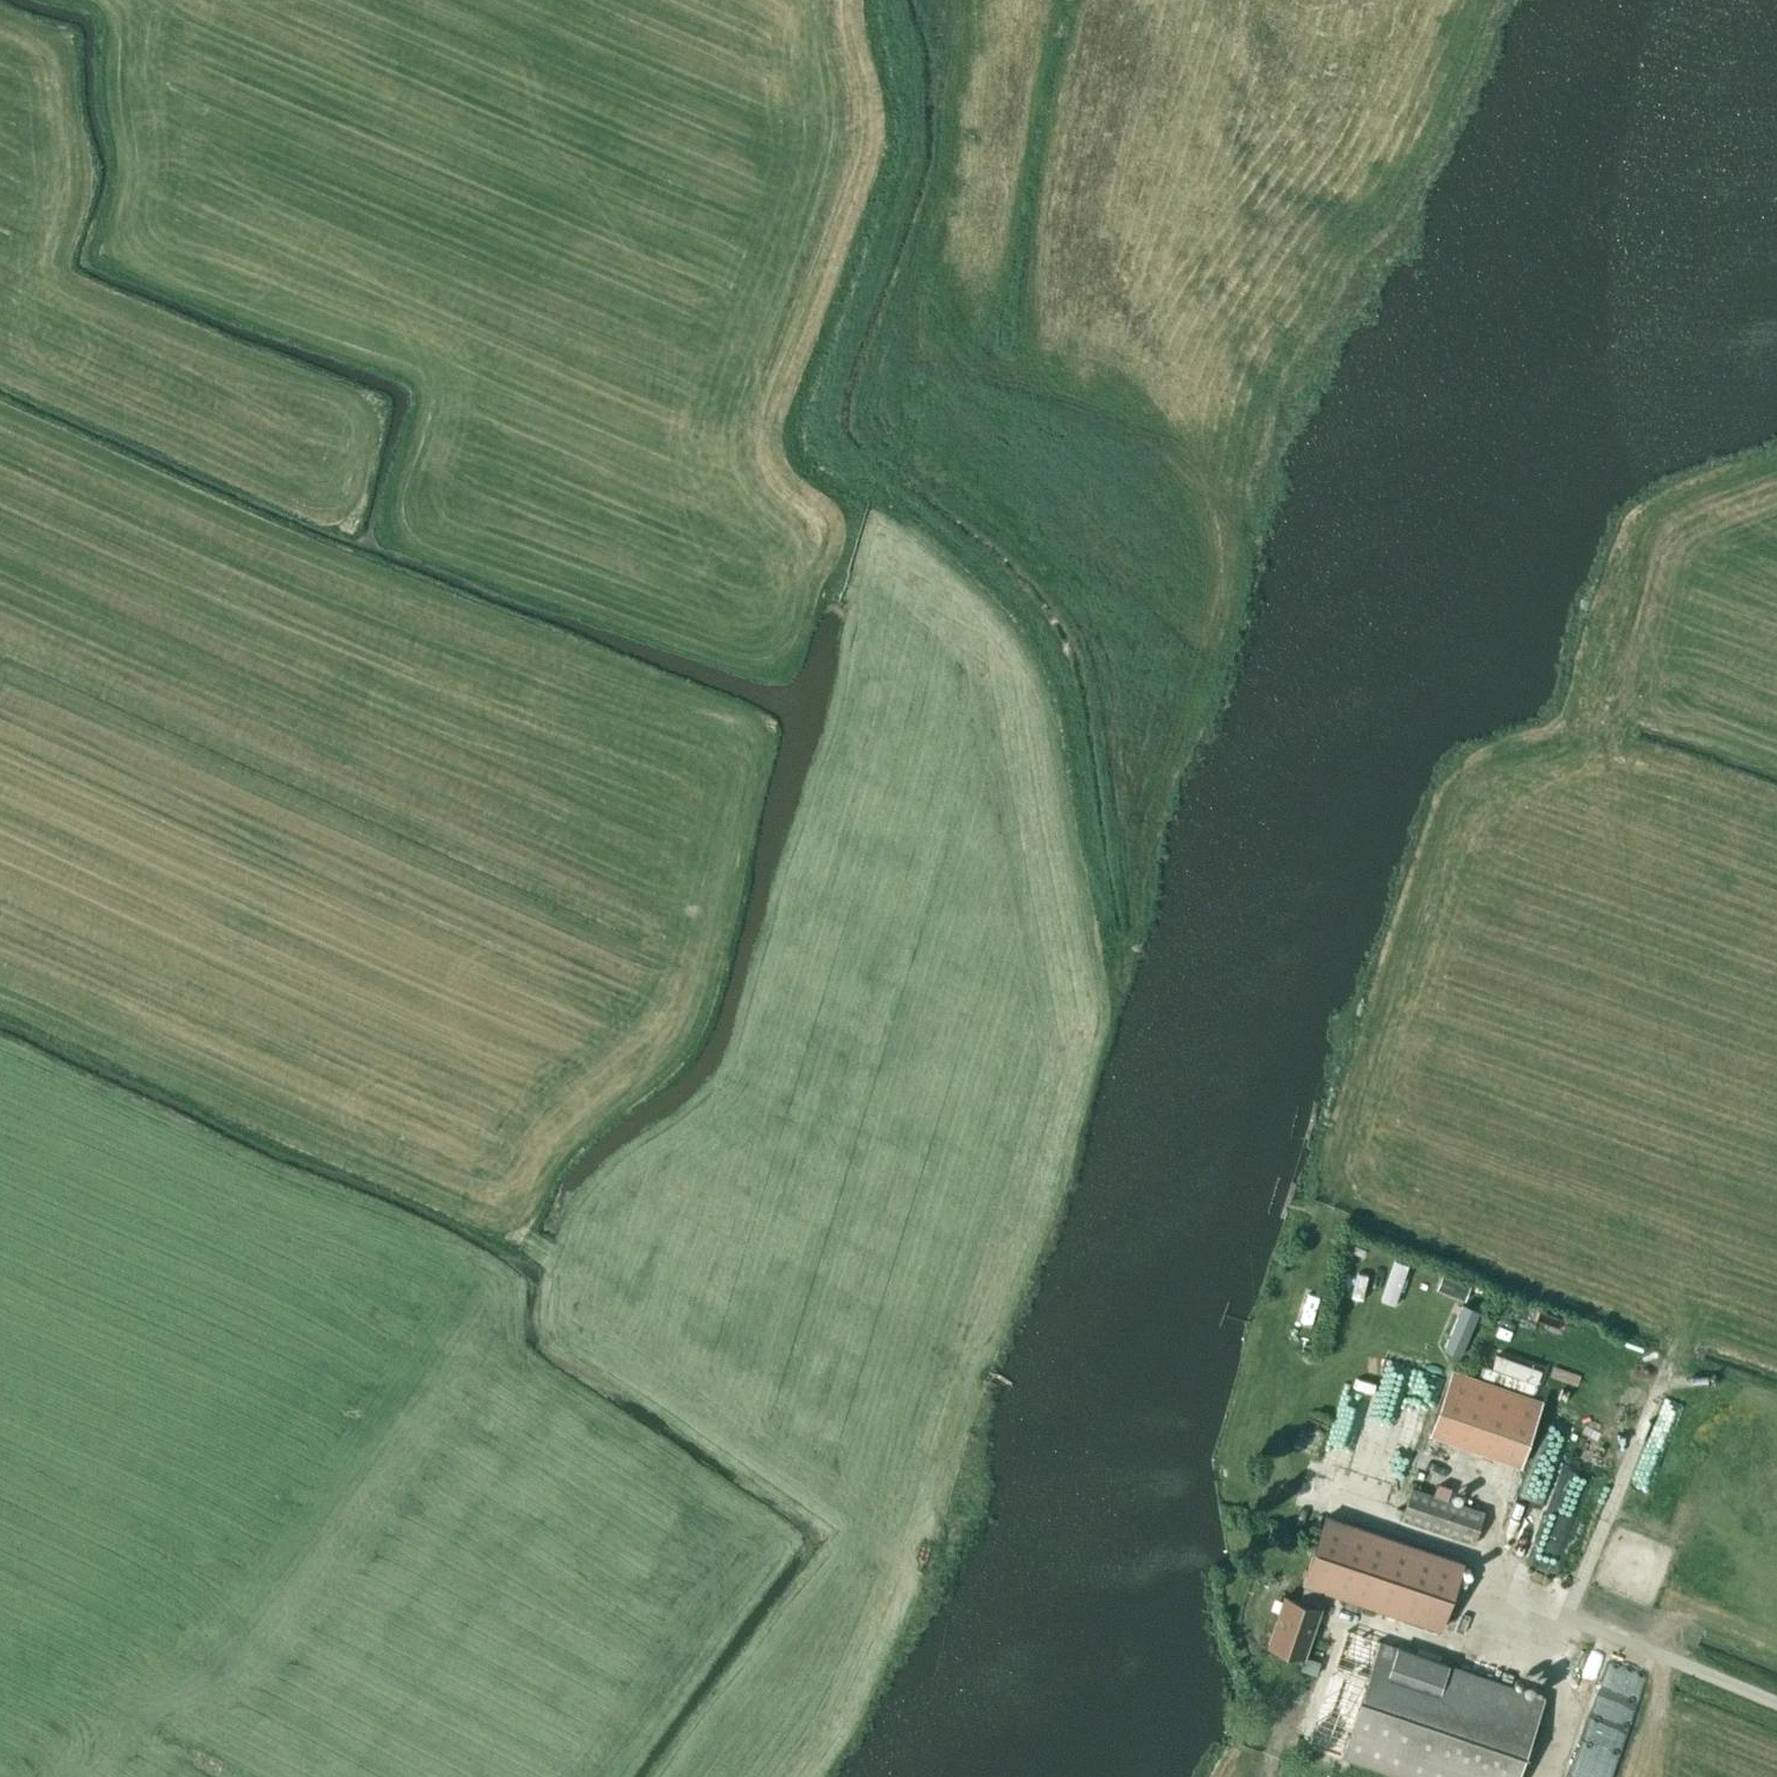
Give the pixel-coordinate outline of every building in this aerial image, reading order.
[(1398,1309),(1409,1267),(1393,1263),(1382,1304),(1398,1309)] [(1364,1300),(1369,1275),(1346,1271),(1341,1295),(1364,1300)] [(1449,1277),(1442,1274),(1436,1287),(1443,1291),(1449,1277)] [(1479,1311),(1462,1303),(1443,1348),(1460,1355),(1479,1311)] [(1380,1389),(1343,1379),(1332,1420),(1364,1429),(1354,1463),(1377,1470),(1392,1413),(1423,1422),(1440,1363),(1419,1358),(1417,1363),(1389,1355),(1380,1389)] [(1519,1463),(1541,1400),(1451,1369),(1429,1432),(1519,1463)] [(1484,1511),(1458,1502),(1422,1491),(1411,1487),(1401,1518),(1473,1543),(1484,1511)] [(1324,1591),(1440,1630),(1463,1562),(1324,1515),(1302,1583),(1305,1584),(1299,1600),(1283,1595),(1266,1646),(1305,1659),(1322,1608),(1319,1606),(1324,1591)] [(1405,1776),(1515,1776),(1543,1696),(1379,1641),(1340,1755),(1405,1776)]
